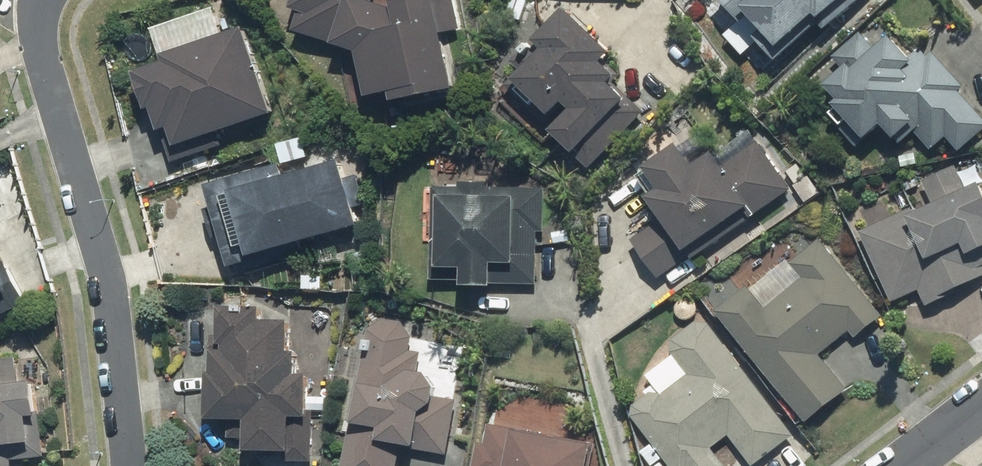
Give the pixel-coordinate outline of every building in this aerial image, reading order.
[(299,8),(308,10),(304,27),(367,44),(376,92),(402,87),(404,96),(462,85),(452,32),(465,30),(459,0),(301,0),(299,8)] [(576,98),(583,105),(557,130),(594,168),(650,114),(617,80),(625,72),(611,57),(619,49),(572,0),(570,0),(533,36),(547,51),(515,82),(553,120),(576,98)] [(827,10),(833,16),(850,0),(731,0),(752,23),(766,10),(777,22),(763,35),(785,59),(799,46),(794,40),(827,10)] [(871,34),(865,27),(836,53),(842,60),(819,82),(834,98),(825,106),(865,151),(881,137),(892,127),(911,148),(924,136),(938,152),(951,139),(968,157),(981,145),(981,93),(975,85),(981,79),(934,27),(921,39),(896,11),(871,34)] [(179,122),(183,135),(173,139),(181,162),(201,155),(196,138),(281,110),(252,22),(173,48),(176,56),(143,67),(155,105),(161,103),(169,126),(179,122)] [(697,245),(757,199),(764,207),(793,185),(761,142),(731,164),(717,146),(703,157),(686,135),(652,161),(669,183),(657,192),(671,210),(634,238),(664,277),(701,249),(697,245)] [(277,252),(276,246),(368,221),(350,156),(291,173),(288,162),(219,181),(241,262),(277,252)] [(971,184),(962,165),(925,181),(933,201),(866,231),(896,299),(924,287),(932,305),(981,283),(981,179),(971,184)] [(465,178),(464,184),(436,183),(432,280),(540,284),(542,230),(547,230),(549,187),(493,185),(493,180),(465,178)] [(22,288),(5,256),(2,249),(8,246),(0,231),(0,299),(22,288)] [(812,421),(853,387),(824,351),(853,327),(859,334),(885,313),(821,235),(725,314),(812,421)] [(225,416),(235,416),(235,433),(255,433),(254,448),(290,449),(289,461),(315,462),(316,419),(318,370),(305,369),(305,345),(297,345),(298,316),(269,315),(269,303),(229,301),(228,332),(217,332),(215,416),(225,416)] [(406,443),(449,448),(455,396),(441,395),(444,371),(422,368),(425,348),(412,346),(415,321),(369,315),(365,348),(351,465),(403,465),(406,443)] [(731,462),(718,445),(734,433),(756,465),(799,434),(716,318),(675,347),(679,352),(652,371),(661,384),(639,401),(638,418),(672,465),(730,465),(731,462)] [(49,415),(44,379),(25,381),(21,355),(0,358),(0,465),(21,465),(18,445),(41,442),(38,417),(49,415)] [(600,438),(490,423),(488,441),(482,440),(479,465),(596,465),(600,438)]
